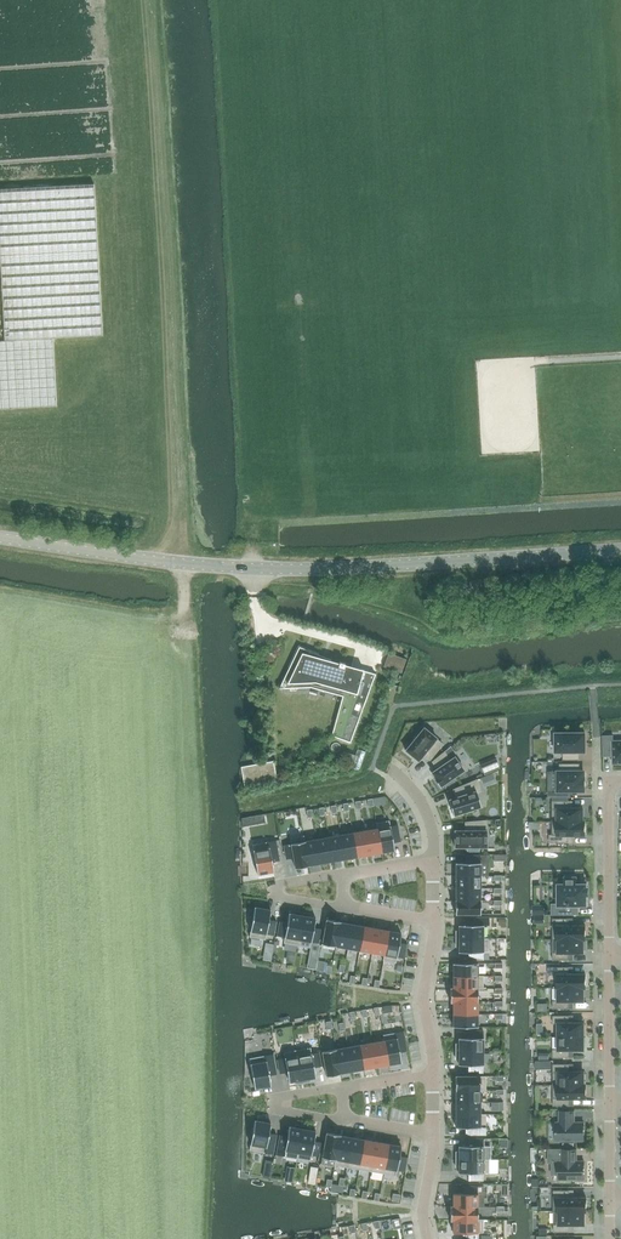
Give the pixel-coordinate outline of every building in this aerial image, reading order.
[(56,406),(53,337),(102,334),(94,184),(0,189),(0,256),(4,340),(0,340),(0,408),(56,406)] [(310,500),(298,501),(298,517),(311,517),(310,500)] [(318,657),(300,649),(283,684),(311,683),(313,677),(322,680),(320,685),(350,694),(335,733),(332,732),(331,735),(350,742),(375,673),(363,670),(364,669),(361,669),(360,670),(344,666),(345,663),(339,662),(339,664),(330,662),(331,659),(328,658),(327,661),(318,658),(318,657)] [(430,759),(442,743),(436,738),(437,737),(424,727),(405,750),(418,760),(423,754),(430,759)] [(585,750),(585,734),(585,733),(556,733),(556,751),(564,751),(564,759),(579,759),(579,751),(585,751),(585,750)] [(603,735),(604,756),(613,755),(614,763),(620,762),(620,741),(613,741),(613,735),(603,735)] [(453,777),(464,770),(454,756),(450,759),(444,752),(432,761),(437,768),(432,772),(435,777),(434,778),(440,786),(445,783),(446,785),(454,779),(453,777)] [(559,789),(549,789),(549,796),(570,796),(570,790),(585,789),(585,777),(584,777),(584,771),(579,771),(579,764),(560,764),(560,771),(559,771),(559,789)] [(481,806),(476,791),(480,790),(476,779),(453,789),(456,797),(448,799),(453,815),(481,806)] [(552,821),(583,820),(583,807),(568,808),(568,800),(552,800),(552,821)] [(376,822),(377,828),(378,828),(382,852),(394,850),(393,842),(401,841),(398,824),(390,826),(389,820),(376,822)] [(487,847),(487,830),(486,830),(485,820),(465,822),(465,830),(455,830),(455,847),(487,847)] [(585,835),(585,820),(583,820),(552,821),(552,834),(549,834),(550,842),(569,842),(569,835),(585,835)] [(382,852),(378,828),(377,828),(365,830),(370,854),(382,852)] [(370,854),(365,830),(353,832),(357,856),(370,854)] [(357,856),(353,832),(341,834),(345,858),(357,856)] [(345,858),(341,834),(329,836),(333,861),(345,858)] [(309,865),(304,841),(305,841),(304,835),(290,837),(291,843),(284,844),(286,859),(293,857),(295,868),(309,865)] [(333,861),(329,836),(317,839),(321,863),(333,861)] [(321,863),(317,839),(305,841),(304,841),(309,865),(321,863)] [(272,861),(279,860),(276,840),(252,844),(257,874),(274,871),(272,861)] [(480,875),(480,855),(466,855),(466,862),(456,862),(456,875),(480,875)] [(480,888),(480,875),(456,875),(456,888),(480,888)] [(564,884),(559,884),(559,903),(552,903),(552,914),(579,914),(579,904),(586,904),(586,902),(588,902),(588,901),(584,901),(584,898),(588,898),(586,898),(586,895),(588,895),(588,886),(586,886),(586,884),(577,884),(577,877),(564,877),(564,884)] [(480,900),(480,888),(456,888),(456,899),(456,900),(480,900)] [(480,914),(480,900),(456,900),(456,899),(455,899),(455,914),(480,914)] [(249,936),(265,939),(266,933),(274,935),(276,920),(269,919),(271,909),(254,906),(249,936)] [(297,945),(303,912),(295,911),(295,914),(289,912),(287,922),(280,921),(277,935),(285,937),(284,942),(297,945)] [(310,913),(303,912),(297,945),(310,947),(311,941),(319,943),(321,928),(314,927),(316,917),(310,916),(310,913)] [(456,931),(456,938),(483,938),(483,937),(483,925),(489,925),(489,917),(469,917),(469,924),(459,924),(459,931),(456,931)] [(586,939),(586,925),(569,925),(569,918),(553,918),(553,939),(559,939),(586,939)] [(335,946),(340,922),(340,921),(326,919),(322,943),(335,946)] [(348,948),(352,924),(340,922),(335,946),(348,948)] [(360,950),(364,926),(352,924),(348,948),(360,950)] [(372,952),(376,928),(364,926),(360,950),(372,952)] [(384,954),(389,930),(376,928),(372,952),(384,954)] [(401,932),(389,930),(384,954),(383,960),(396,962),(397,956),(404,958),(407,943),(400,942),(401,932)] [(489,938),(483,937),(483,938),(456,938),(456,946),(459,946),(459,952),(469,952),(469,959),(483,959),(483,952),(489,952),(489,938)] [(586,939),(559,939),(559,949),(553,949),(553,960),(569,959),(569,952),(583,952),(583,949),(585,949),(585,939),(586,939)] [(478,963),(453,963),(453,975),(478,976),(478,975),(478,963)] [(558,974),(558,987),(583,987),(583,988),(586,988),(586,974),(569,974),(569,966),(553,966),(553,974),(558,974)] [(483,975),(478,975),(478,976),(453,975),(453,987),(453,988),(478,988),(483,988),(483,975)] [(478,1001),(478,988),(453,988),(453,987),(450,987),(450,1002),(453,1002),(453,1001),(478,1001)] [(569,1001),(583,1001),(583,988),(583,987),(558,987),(558,988),(559,988),(559,1000),(553,1000),(553,1008),(569,1008),(569,1001)] [(478,1013),(478,1001),(453,1001),(453,1002),(453,1013),(478,1013)] [(478,1026),(478,1013),(453,1013),(453,1026),(478,1026)] [(559,1023),(559,1036),(584,1036),(584,1034),(586,1034),(586,1024),(583,1024),(583,1022),(569,1022),(569,1015),(553,1015),(553,1023),(559,1023)] [(469,1030),(469,1037),(459,1037),(459,1043),(456,1043),(456,1051),(483,1051),(483,1030),(469,1030)] [(383,1034),(384,1040),(388,1064),(401,1062),(400,1052),(407,1051),(403,1031),(383,1034)] [(584,1047),(586,1047),(586,1037),(583,1037),(584,1036),(559,1036),(559,1049),(553,1049),(553,1057),(569,1057),(569,1049),(584,1049),(584,1047)] [(384,1040),(372,1042),(376,1066),(388,1064),(384,1040)] [(376,1066),(372,1042),(360,1044),(364,1068),(376,1066)] [(364,1068),(360,1044),(349,1046),(347,1046),(352,1070),(364,1068)] [(352,1070),(347,1046),(335,1048),(340,1073),(340,1072),(352,1070)] [(310,1047),(297,1049),(303,1082),(310,1081),(310,1078),(316,1077),(314,1067),(321,1066),(319,1051),(311,1053),(310,1047)] [(340,1073),(335,1048),(322,1051),(327,1075),(340,1073),(340,1072),(340,1073)] [(303,1082),(297,1049),(284,1052),(285,1057),(277,1059),(280,1073),(287,1072),(289,1082),(295,1080),(295,1083),(303,1082)] [(483,1072),(483,1051),(456,1051),(456,1058),(459,1058),(459,1065),(469,1065),(469,1072),(483,1072)] [(273,1054),(249,1058),(254,1088),(271,1085),(269,1075),(276,1074),(273,1054)] [(553,1064),(553,1085),(586,1085),(586,1074),(584,1074),(584,1071),(569,1071),(569,1064),(553,1064)] [(486,1090),(486,1075),(455,1075),(455,1090),(456,1090),(456,1089),(480,1089),(480,1090),(486,1090)] [(586,1098),(586,1085),(553,1085),(553,1105),(570,1105),(570,1098),(586,1098)] [(480,1101),(480,1090),(480,1089),(456,1089),(456,1090),(456,1101),(480,1101)] [(480,1113),(480,1101),(456,1101),(456,1114),(480,1114),(480,1113)] [(560,1110),(560,1122),(556,1122),(556,1140),(584,1140),(584,1122),(574,1122),(574,1110),(560,1110)] [(486,1134),(486,1113),(480,1113),(480,1114),(456,1114),(456,1127),(466,1127),(466,1134),(486,1134)] [(273,1154),(276,1134),(269,1132),(271,1123),(254,1120),(249,1149),(273,1154)] [(297,1158),(303,1125),(295,1124),(295,1127),(289,1126),(287,1135),(280,1134),(276,1154),(297,1158)] [(319,1156),(321,1142),(314,1140),(316,1130),(310,1129),(310,1127),(303,1125),(297,1158),(310,1160),(311,1155),(319,1156)] [(336,1159),(340,1135),(341,1134),(327,1132),(322,1156),(335,1159),(336,1159)] [(347,1167),(352,1137),(340,1135),(336,1159),(335,1159),(334,1164),(347,1167)] [(359,1169),(364,1139),(352,1137),(347,1167),(359,1169)] [(459,1151),(456,1151),(456,1159),(480,1159),(489,1159),(491,1159),(491,1146),(483,1146),(483,1138),(469,1138),(469,1145),(459,1145),(459,1151)] [(371,1171),(376,1141),(364,1139),(359,1169),(371,1171)] [(383,1173),(389,1143),(376,1141),(371,1171),(383,1173)] [(404,1171),(407,1157),(400,1155),(401,1146),(389,1143),(383,1173),(396,1175),(397,1170),(404,1171)] [(556,1161),(552,1161),(552,1162),(552,1174),(558,1174),(558,1179),(584,1179),(584,1160),(577,1160),(577,1149),(562,1149),(556,1149),(556,1161)] [(480,1159),(456,1159),(456,1166),(459,1166),(459,1172),(469,1172),(469,1180),(483,1180),(483,1172),(489,1172),(489,1159),(480,1159)] [(463,1193),(453,1193),(453,1206),(478,1206),(478,1207),(483,1207),(483,1186),(478,1186),(463,1186),(463,1193)] [(570,1190),(554,1190),(554,1211),(559,1211),(584,1211),(586,1211),(586,1197),(570,1197),(570,1190)] [(453,1206),(450,1206),(450,1220),(453,1220),(453,1219),(478,1219),(478,1207),(478,1206),(453,1206)] [(559,1211),(554,1211),(554,1223),(554,1231),(570,1231),(570,1224),(584,1224),(584,1211),(559,1211)] [(453,1219),(453,1220),(453,1232),(463,1232),(463,1238),(478,1238),(478,1232),(483,1232),(483,1219),(478,1219),(453,1219)]
